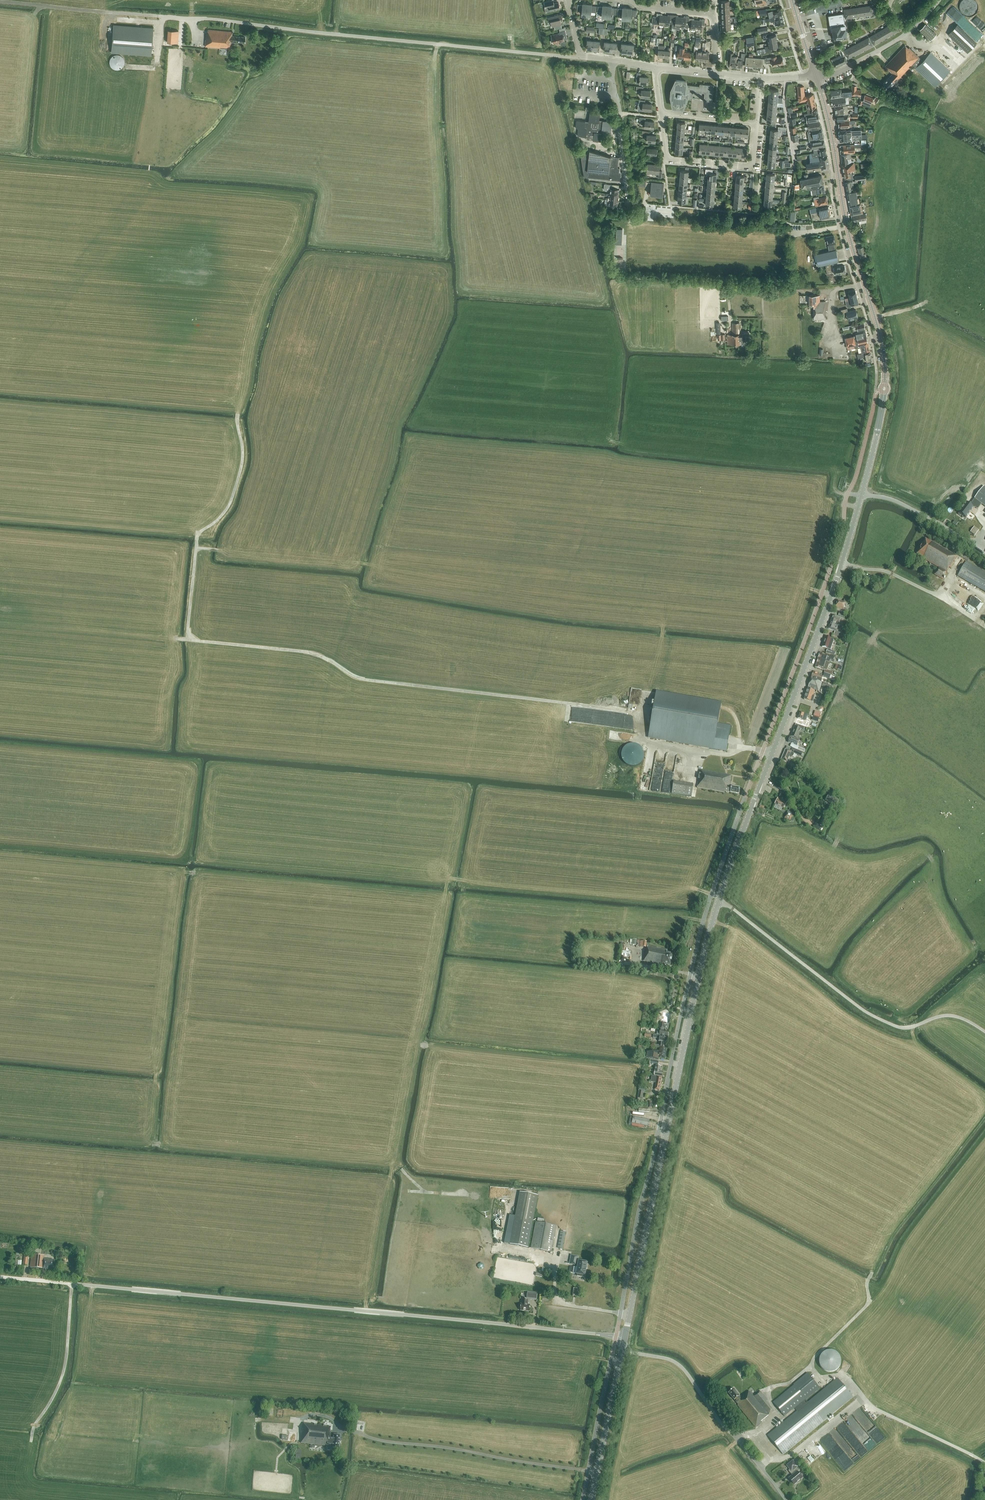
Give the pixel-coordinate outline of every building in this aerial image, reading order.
[(959,6),(960,9),(962,12),(965,14),(968,15),(972,15),(975,13),(975,12),(977,9),(978,6),(977,2),(976,0),(962,0),(960,2),(959,6)] [(551,4),(551,1),(544,2),(545,7),(549,6),(550,11),(560,9),(558,2),(551,4)] [(577,4),(577,11),(580,11),(580,12),(580,13),(581,13),(581,14),(582,14),(586,14),(587,4),(583,3),(582,5),(577,4)] [(586,14),(591,15),(595,15),(595,12),(596,13),(597,6),(592,6),(592,4),(587,4),(586,14)] [(602,16),(606,16),(607,6),(603,5),(602,7),(597,6),(597,13),(600,13),(600,16),(602,16)] [(865,6),(866,15),(873,14),(872,8),(872,5),(865,6)] [(613,15),(613,14),(616,15),(617,8),(612,8),(612,6),(607,6),(606,16),(611,17),(612,16),(613,16),(613,15)] [(858,7),(859,16),(866,15),(865,6),(858,7)] [(617,15),(620,15),(620,18),(622,18),(626,18),(627,8),(623,7),(622,9),(617,8),(617,15)] [(859,16),(858,7),(851,8),(852,17),(859,16)] [(633,17),(633,16),(636,17),(637,10),(632,10),(632,8),(627,8),(626,18),(631,19),(632,19),(632,18),(633,18),(633,17)] [(844,9),(845,18),(852,17),(851,8),(844,9)] [(662,14),(657,13),(657,17),(653,16),(652,24),(659,24),(659,25),(664,25),(665,15),(662,15),(662,14)] [(829,22),(832,27),(832,29),(833,31),(834,40),(835,41),(839,40),(839,39),(839,38),(847,37),(843,13),(828,16),(829,22)] [(552,27),(554,26),(555,29),(562,28),(561,25),(562,25),(560,19),(562,18),(561,14),(548,18),(548,22),(550,21),(552,27)] [(669,24),(672,24),(673,15),(668,14),(668,16),(665,15),(664,25),(669,26),(669,24)] [(766,22),(771,21),(771,22),(774,21),(775,26),(784,24),(782,14),(773,16),(774,17),(770,18),(765,19),(766,22)] [(673,15),(672,24),(672,27),(680,30),(680,27),(681,17),(678,17),(678,15),(673,15)] [(681,17),(680,27),(685,27),(688,29),(688,27),(689,18),(689,16),(684,16),(684,17),(681,17)] [(691,30),(696,30),(697,20),(694,20),(694,18),(689,18),(688,27),(691,27),(691,30)] [(697,20),(696,30),(701,31),(702,25),(704,25),(705,19),(700,19),(700,20),(697,20)] [(894,22),(888,26),(892,34),(898,30),(894,22)] [(925,24),(920,30),(931,40),(936,34),(925,24)] [(976,43),(957,25),(948,34),(967,53),(976,43)] [(111,52),(151,55),(153,29),(113,26),(111,52)] [(888,26),(882,30),(886,37),(892,34),(888,26)] [(178,43),(178,31),(168,30),(167,42),(178,43)] [(244,43),(245,37),(232,36),(232,32),(208,30),(207,34),(206,34),(205,46),(230,49),(231,42),(244,43)] [(551,39),(551,40),(551,41),(553,41),(553,44),(560,42),(561,45),(564,45),(565,46),(565,45),(566,44),(566,43),(567,42),(567,41),(567,40),(567,39),(567,38),(567,36),(565,30),(565,31),(559,32),(560,35),(559,35),(558,34),(551,35),(552,37),(551,38),(551,39)] [(882,30),(876,33),(880,41),(886,37),(882,30)] [(768,39),(768,43),(777,41),(776,35),(769,36),(768,33),(763,34),(764,40),(768,39)] [(874,45),(880,41),(876,33),(870,37),(874,45)] [(869,37),(862,41),(867,49),(873,45),(869,37)] [(753,38),(746,39),(747,45),(751,44),(751,46),(754,46),(753,38)] [(765,47),(765,49),(766,52),(772,51),(771,48),(778,47),(777,41),(768,43),(769,46),(765,47)] [(862,41),(856,44),(860,52),(867,49),(862,41)] [(856,44),(850,47),(854,55),(860,52),(856,44)] [(905,45),(886,65),(885,66),(892,74),(883,84),(888,89),(894,82),(895,83),(899,79),(898,79),(912,64),(935,86),(949,71),(930,53),(922,61),(909,48),(908,49),(905,45)] [(701,60),(702,51),(698,51),(698,46),(694,46),(694,53),(696,53),(695,60),(701,60)] [(848,58),(854,55),(850,47),(844,50),(848,58)] [(738,58),(738,56),(733,55),(733,53),(729,52),(728,62),(732,63),(732,67),(737,67),(738,58)] [(841,55),(838,57),(841,64),(847,61),(845,56),(844,56),(842,52),(840,53),(841,55)] [(741,58),(738,58),(737,67),(742,68),(742,60),(745,60),(745,54),(742,53),(741,58)] [(123,62),(123,61),(123,60),(123,59),(122,58),(121,57),(120,56),(119,55),(117,55),(116,55),(115,55),(114,55),(113,56),(112,56),(111,57),(111,58),(110,59),(110,60),(109,61),(109,62),(109,63),(110,64),(110,65),(111,66),(111,67),(112,68),(113,68),(114,69),(115,69),(116,69),(117,69),(119,69),(120,68),(121,67),(122,66),(123,65),(123,64),(123,63),(123,62)] [(773,66),(784,64),(783,59),(782,59),(781,57),(776,58),(776,56),(765,58),(766,63),(772,62),(773,66)] [(762,66),(763,59),(753,58),(749,58),(746,57),(746,65),(758,66),(758,68),(761,68),(761,66),(762,66)] [(835,67),(841,64),(838,57),(832,60),(835,67)] [(648,84),(648,77),(640,77),(640,73),(637,73),(636,83),(639,83),(640,83),(648,84)] [(673,107),(683,108),(687,99),(692,99),(693,92),(705,93),(704,99),(703,101),(706,102),(706,101),(712,101),(714,85),(700,84),(700,86),(686,85),(686,81),(676,80),(672,89),(671,96),(673,107)] [(856,90),(857,86),(852,85),(852,95),(860,96),(861,90),(856,90)] [(650,97),(650,91),(643,90),(643,87),(636,86),(636,92),(641,92),(641,96),(643,97),(645,97),(650,97)] [(804,86),(802,86),(797,86),(797,88),(798,98),(799,102),(807,100),(807,103),(806,103),(806,104),(815,101),(813,94),(804,96),(804,86)] [(851,91),(847,91),(841,92),(841,89),(829,91),(830,98),(843,97),(851,96),(851,91)] [(861,105),(861,104),(862,103),(870,106),(873,98),(865,95),(863,100),(863,101),(860,100),(859,102),(856,101),(855,103),(858,104),(861,105)] [(832,106),(846,104),(845,101),(847,101),(846,98),(831,99),(832,106)] [(652,104),(645,103),(645,100),(639,99),(639,105),(642,105),(642,109),(651,110),(652,104)] [(836,115),(848,114),(848,111),(851,111),(851,109),(851,106),(847,106),(847,105),(843,106),(834,107),(836,115)] [(818,114),(818,113),(817,108),(811,109),(807,110),(808,113),(804,114),(805,116),(818,114)] [(612,122),(599,120),(600,114),(590,112),(589,122),(577,120),(576,128),(578,128),(577,136),(586,137),(585,139),(591,140),(591,138),(593,138),(593,141),(593,140),(600,141),(601,141),(602,131),(611,132),(612,122)] [(819,119),(818,114),(805,116),(801,117),(801,119),(806,119),(807,123),(820,121),(819,119)] [(654,122),(645,121),(646,118),(640,117),(639,123),(645,124),(644,127),(653,128),(654,122)] [(821,128),(820,123),(820,122),(807,123),(808,130),(821,128)] [(808,136),(809,140),(816,139),(817,139),(824,138),(821,128),(807,131),(808,136)] [(862,139),(861,129),(847,130),(846,129),(839,129),(840,142),(848,141),(848,140),(852,140),(852,139),(862,139)] [(655,142),(656,135),(649,135),(649,132),(642,131),(642,137),(647,137),(646,141),(655,142)] [(809,140),(810,149),(825,146),(824,138),(817,139),(816,139),(809,140)] [(648,145),(642,144),(642,148),(647,149),(647,154),(656,155),(656,152),(657,152),(658,149),(657,149),(648,148),(648,145)] [(852,145),(840,146),(841,153),(854,152),(854,147),(856,147),(862,147),(862,144),(854,145),(852,145)] [(826,147),(815,149),(813,149),(814,154),(818,153),(818,157),(827,156),(826,147)] [(610,156),(611,156),(590,150),(589,154),(582,153),(581,159),(584,177),(621,181),(620,174),(619,174),(620,168),(618,168),(619,157),(610,156)] [(829,167),(827,156),(818,157),(818,153),(814,154),(809,154),(810,164),(806,164),(807,168),(821,166),(821,168),(829,167)] [(842,164),(844,178),(847,177),(848,178),(853,177),(852,171),(856,170),(854,163),(853,163),(842,164)] [(661,178),(662,171),(659,171),(660,165),(648,164),(647,173),(658,174),(658,178),(661,178)] [(705,173),(708,173),(708,179),(716,180),(717,174),(712,173),(713,169),(706,168),(705,173)] [(785,176),(784,178),(784,181),(787,182),(791,182),(792,174),(787,173),(786,176),(785,176)] [(805,178),(800,179),(802,187),(807,186),(808,189),(812,190),(813,195),(816,194),(825,193),(823,182),(822,175),(808,178),(807,174),(804,174),(805,178)] [(845,182),(845,184),(847,192),(856,191),(855,190),(855,191),(853,183),(853,181),(851,181),(845,182)] [(651,183),(650,194),(663,196),(664,183),(664,184),(651,183)] [(612,185),(604,184),(604,189),(610,190),(610,193),(619,194),(619,189),(612,188),(612,185)] [(848,199),(857,198),(857,197),(857,194),(856,194),(856,191),(847,192),(848,199)] [(813,197),(814,199),(817,198),(818,201),(816,201),(817,205),(819,205),(827,203),(827,202),(828,202),(827,200),(826,199),(826,197),(819,198),(819,196),(813,197)] [(605,199),(605,202),(604,208),(610,209),(610,206),(617,206),(618,200),(609,199),(605,199)] [(861,202),(858,203),(856,203),(849,204),(850,211),(862,208),(861,202)] [(829,215),(830,215),(829,213),(829,212),(828,210),(829,210),(828,206),(819,209),(818,207),(810,209),(811,217),(820,215),(820,218),(830,216),(829,215)] [(865,214),(852,216),(853,222),(867,219),(866,215),(865,215),(865,214)] [(834,235),(826,237),(830,251),(836,250),(834,244),(836,244),(834,236),(834,235)] [(863,246),(857,248),(860,258),(866,256),(863,246)] [(830,251),(815,254),(818,266),(824,264),(825,264),(830,263),(838,261),(836,250),(830,251)] [(845,273),(844,266),(844,265),(834,267),(835,274),(845,273)] [(855,290),(848,291),(850,297),(845,298),(846,306),(848,307),(859,304),(855,290)] [(809,295),(809,304),(809,307),(813,307),(814,319),(815,319),(815,322),(816,322),(816,319),(826,319),(826,301),(819,301),(819,295),(813,295),(811,295),(810,295),(809,295)] [(847,308),(841,310),(842,315),(847,314),(848,320),(858,318),(856,309),(848,311),(847,308)] [(743,333),(743,334),(740,334),(739,323),(732,323),(732,334),(727,334),(727,345),(744,344),(744,340),(749,340),(749,332),(743,333)] [(850,345),(854,344),(868,341),(865,329),(855,331),(856,335),(853,336),(845,338),(847,346),(850,345)] [(868,342),(855,345),(855,348),(861,347),(862,353),(870,351),(869,347),(868,342)] [(872,361),(870,351),(857,354),(858,358),(865,356),(866,362),(872,361)] [(958,514),(960,516),(961,515),(963,516),(965,518),(966,518),(974,508),(973,508),(974,507),(975,507),(979,502),(982,504),(984,507),(984,487),(984,486),(974,498),(975,499),(970,505),(966,502),(959,513),(958,514)] [(979,530),(974,526),(970,532),(975,536),(979,530)] [(950,568),(956,556),(932,542),(932,543),(925,539),(917,554),(920,556),(918,559),(921,561),(923,559),(938,568),(934,575),(942,579),(949,568),(950,568)] [(963,551),(956,547),(953,552),(968,561),(971,557),(963,552),(963,551)] [(957,576),(984,592),(984,573),(966,562),(957,576)] [(970,604),(973,599),(963,593),(962,595),(957,592),(955,595),(970,604)] [(844,614),(846,609),(843,608),(844,605),(846,606),(848,601),(844,600),(843,603),(838,601),(835,607),(837,607),(836,611),(842,613),(844,614)] [(839,623),(841,623),(843,624),(843,622),(840,621),(841,617),(833,615),(831,620),(839,622),(839,623)] [(828,629),(835,631),(836,632),(839,623),(839,622),(831,620),(828,629)] [(834,639),(831,638),(826,637),(822,647),(827,649),(831,650),(834,639)] [(834,657),(832,656),(827,654),(827,656),(825,655),(820,653),(818,659),(826,661),(827,658),(830,660),(833,661),(834,657)] [(832,676),(833,672),(827,670),(829,662),(826,661),(818,659),(815,667),(824,670),(824,673),(830,675),(832,676)] [(819,673),(814,671),(813,673),(811,678),(821,682),(823,676),(818,675),(819,673)] [(811,679),(809,684),(808,688),(815,690),(819,691),(822,683),(811,679)] [(815,690),(808,688),(804,699),(810,701),(812,702),(815,694),(814,694),(815,690)] [(726,750),(731,726),(717,723),(720,704),(656,692),(649,737),(726,750)] [(800,712),(798,718),(796,723),(807,727),(808,724),(804,722),(804,721),(807,714),(800,712)] [(798,737),(801,729),(804,730),(805,728),(796,724),(791,736),(796,738),(796,739),(799,741),(800,738),(798,737)] [(790,737),(788,742),(797,746),(798,744),(801,745),(802,742),(799,741),(796,739),(790,737)] [(626,766),(630,767),(635,767),(639,765),(642,762),(644,758),(644,754),(642,750),(639,746),(634,745),(630,745),(626,747),(623,750),(621,754),(621,759),(623,763),(626,766)] [(791,752),(785,749),(781,759),(787,762),(789,756),(792,757),(793,753),(801,756),(802,753),(793,749),(791,752)] [(660,791),(669,793),(677,754),(668,752),(660,791)] [(730,786),(731,776),(700,770),(697,788),(725,792),(725,791),(739,794),(740,788),(730,786)] [(649,790),(651,781),(643,779),(641,788),(649,790)] [(693,785),(674,782),(672,794),(691,797),(693,785)] [(776,784),(774,786),(781,791),(783,792),(784,790),(776,784)] [(835,807),(839,801),(829,794),(825,800),(835,807)] [(784,808),(787,802),(778,798),(777,800),(775,804),(784,808)] [(787,813),(787,814),(785,813),(783,817),(785,817),(785,818),(790,821),(790,820),(793,822),(795,817),(793,814),(792,814),(792,813),(788,811),(787,813)] [(820,832),(828,821),(823,818),(819,825),(816,823),(813,827),(820,832)] [(670,965),(673,954),(666,952),(667,949),(648,945),(646,951),(644,961),(661,965),(661,964),(664,965),(664,964),(670,965)] [(659,1029),(662,1029),(669,1031),(670,1024),(660,1022),(659,1029)] [(665,1059),(666,1048),(660,1047),(660,1051),(649,1052),(649,1053),(648,1058),(658,1059),(658,1058),(659,1058),(665,1059)] [(662,1076),(663,1072),(660,1071),(661,1067),(656,1066),(654,1075),(662,1076)] [(660,1090),(662,1077),(652,1075),(651,1082),(656,1083),(655,1089),(660,1090)] [(649,1120),(633,1117),(632,1123),(648,1126),(649,1120)] [(528,1248),(538,1196),(520,1193),(510,1245),(528,1248)] [(551,1252),(552,1250),(556,1225),(536,1221),(531,1248),(551,1252)] [(44,1259),(44,1256),(36,1255),(31,1255),(30,1268),(53,1270),(54,1260),(44,1259)] [(577,1276),(584,1277),(584,1275),(585,1275),(586,1271),(586,1270),(586,1267),(587,1267),(586,1267),(587,1263),(587,1262),(579,1261),(579,1262),(577,1262),(578,1257),(571,1256),(570,1264),(577,1265),(577,1264),(578,1264),(578,1265),(577,1269),(577,1270),(577,1273),(576,1274),(577,1274),(577,1276)] [(527,1291),(527,1298),(530,1299),(537,1299),(537,1292),(527,1291)] [(521,1304),(520,1310),(529,1311),(530,1305),(527,1305),(527,1302),(528,1302),(528,1301),(530,1301),(530,1299),(527,1298),(527,1299),(522,1299),(522,1304),(521,1304)] [(821,1368),(825,1371),(829,1372),(833,1372),(837,1370),(840,1366),(841,1362),(841,1358),(839,1354),(837,1352),(835,1351),(833,1350),(831,1350),(829,1350),(827,1350),(825,1351),(823,1352),(822,1353),(822,1354),(821,1354),(821,1355),(820,1356),(819,1358),(819,1359),(819,1361),(819,1362),(819,1364),(820,1366),(820,1367),(821,1368)] [(773,1402),(773,1403),(777,1407),(785,1416),(795,1408),(797,1411),(768,1435),(783,1455),(853,1397),(837,1378),(808,1402),(806,1400),(820,1388),(807,1373),(793,1384),(794,1385),(773,1402)] [(729,1393),(738,1405),(756,1427),(766,1419),(765,1418),(774,1411),(766,1401),(767,1400),(760,1391),(754,1396),(749,1391),(741,1398),(734,1389),(729,1393)] [(331,1450),(332,1447),(339,1448),(340,1435),(333,1434),(333,1439),(330,1438),(331,1431),(330,1431),(330,1426),(303,1423),(302,1429),(303,1429),(303,1434),(302,1433),(301,1443),(326,1446),(326,1449),(327,1450),(330,1451),(331,1450)] [(869,1450),(872,1448),(868,1448),(865,1444),(862,1444),(860,1441),(858,1441),(858,1438),(854,1433),(851,1433),(851,1430),(847,1430),(847,1431),(847,1433),(846,1434),(846,1440),(841,1444),(841,1446),(846,1452),(849,1452),(848,1455),(853,1461),(857,1461),(855,1459),(856,1456),(857,1456),(857,1458),(859,1459),(869,1451),(869,1450)] [(788,1471),(790,1473),(792,1475),(789,1478),(794,1484),(802,1478),(797,1472),(800,1469),(798,1466),(793,1460),(786,1465),(789,1470),(788,1471)]
